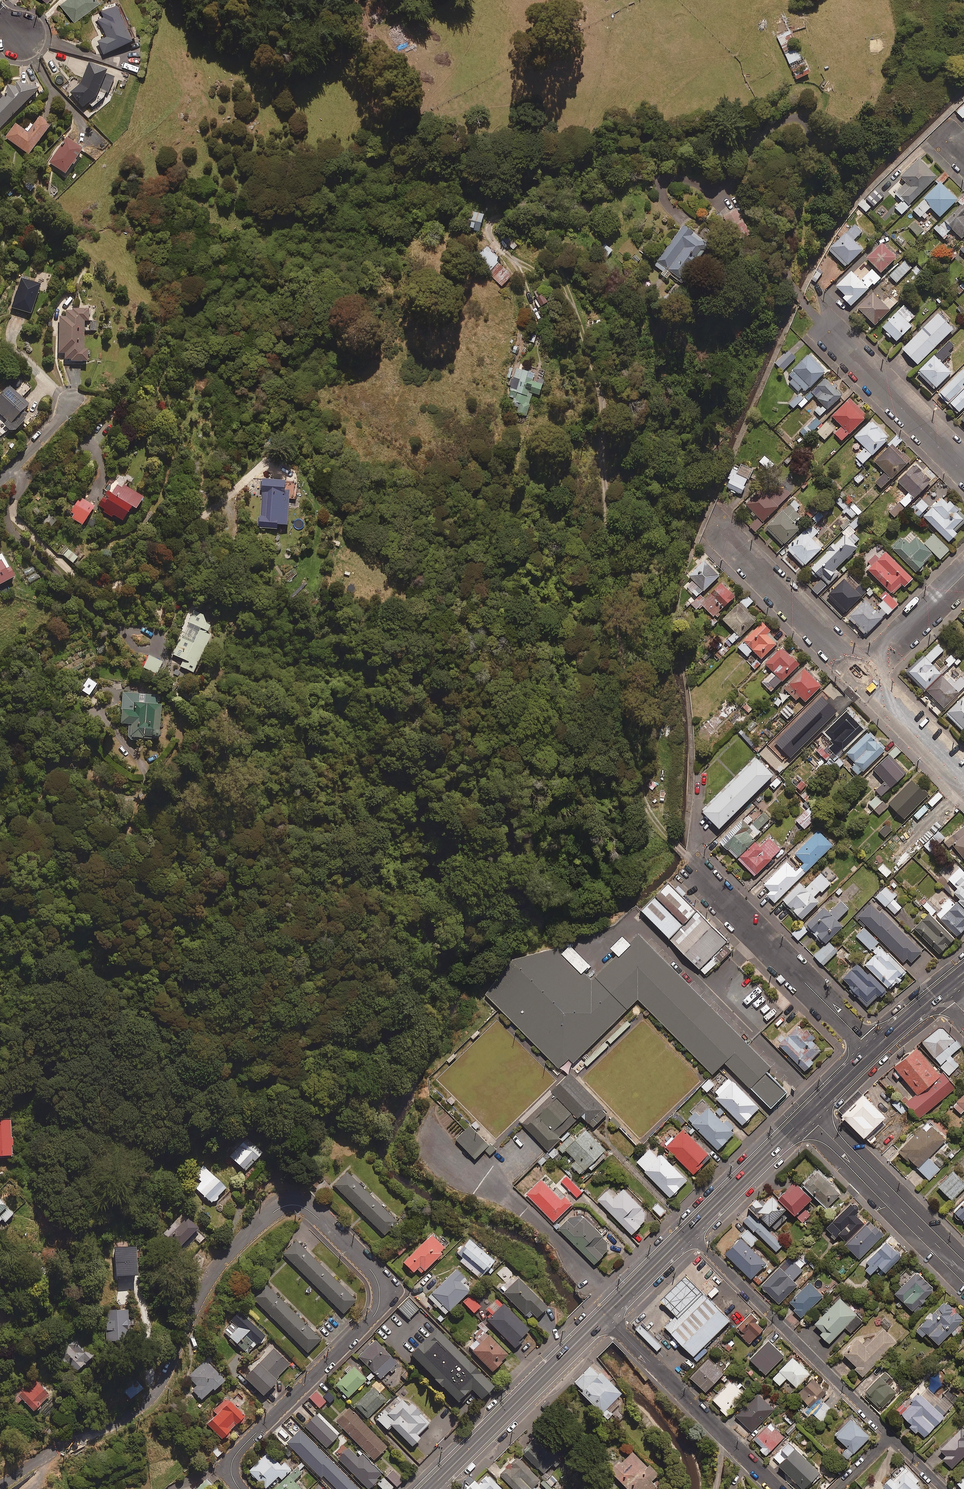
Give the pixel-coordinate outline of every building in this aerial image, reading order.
[(60,4),(74,21),(99,0),(98,0),(65,0),(60,4)] [(104,56),(134,42),(117,2),(101,9),(104,15),(98,17),(107,39),(98,43),(104,56)] [(810,74),(783,15),(768,22),(795,81),(810,74)] [(91,109),(104,98),(114,76),(89,65),(79,87),(70,93),(81,109),(87,105),(91,109)] [(36,91),(18,84),(0,102),(0,130),(38,93),(36,91)] [(33,127),(30,125),(25,132),(16,125),(5,138),(29,156),(51,127),(40,119),(33,127)] [(77,163),(75,161),(83,151),(67,140),(49,164),(65,175),(72,166),(74,167),(77,163)] [(895,209),(902,216),(910,207),(909,206),(936,178),(918,161),(901,179),(907,184),(897,194),(903,200),(895,209)] [(949,177),(945,173),(936,182),(939,184),(913,211),(924,221),(927,217),(924,214),(930,208),(940,218),(957,200),(941,186),(949,177)] [(871,208),(863,200),(852,210),(860,218),(871,208)] [(961,205),(936,231),(943,239),(952,230),(962,240),(963,237),(963,208),(961,205)] [(751,236),(736,210),(722,218),(737,244),(751,236)] [(485,214),(473,212),(470,228),(481,231),(485,214)] [(574,218),(570,223),(579,230),(583,225),(574,218)] [(712,246),(684,225),(655,265),(663,272),(661,274),(668,279),(671,275),(684,284),(712,246)] [(862,232),(854,225),(828,250),(846,268),(863,251),(854,241),(862,232)] [(501,227),(496,231),(514,251),(519,247),(501,227)] [(614,251),(605,243),(599,250),(609,257),(614,251)] [(896,260),(882,245),(866,260),(881,275),(896,260)] [(502,287),(512,278),(498,263),(502,259),(489,246),(476,259),(502,287)] [(912,268),(905,261),(889,276),(897,284),(912,268)] [(842,299),(850,307),(872,285),(874,287),(881,279),(872,269),(860,281),(851,272),(835,288),(844,297),(842,299)] [(42,287),(22,279),(11,308),(32,315),(42,287)] [(963,290),(963,282),(955,291),(959,295),(963,290)] [(874,327),(898,302),(893,297),(890,300),(888,298),(882,304),(872,294),(856,310),(874,327)] [(550,304),(546,296),(539,299),(543,307),(550,304)] [(916,315),(905,304),(881,328),(897,343),(912,327),(908,323),(916,315)] [(95,323),(89,323),(89,311),(67,311),(66,319),(60,318),(59,355),(66,355),(65,363),(88,363),(88,352),(84,351),(84,332),(95,333),(95,323)] [(953,331),(938,316),(902,350),(917,366),(953,331)] [(603,319),(590,321),(591,329),(604,328),(603,319)] [(955,350),(948,343),(919,372),(936,389),(951,374),(941,364),(955,350)] [(825,372),(808,355),(785,379),(801,394),(805,390),(807,391),(825,372)] [(536,374),(514,369),(508,396),(515,398),(513,405),(519,407),(517,413),(528,416),(533,394),(542,396),(545,385),(534,382),(536,374)] [(963,389),(963,369),(938,394),(948,405),(963,389)] [(835,389),(837,388),(833,384),(831,385),(826,379),(799,404),(803,408),(816,396),(823,403),(815,410),(821,417),(842,397),(835,389)] [(15,433),(29,418),(27,417),(33,410),(22,399),(27,393),(21,387),(16,393),(10,387),(0,397),(0,415),(7,422),(3,426),(10,433),(15,433)] [(948,405),(957,414),(963,408),(963,389),(948,405)] [(804,399),(797,393),(787,404),(794,410),(804,399)] [(867,418),(850,400),(832,417),(842,427),(835,435),(842,442),(867,418)] [(806,427),(812,433),(821,424),(816,418),(806,427)] [(889,440),(871,422),(854,438),(865,449),(853,459),(861,467),(889,440)] [(834,430),(827,423),(817,433),(825,440),(834,430)] [(812,433),(806,427),(800,433),(806,438),(812,433)] [(902,441),(896,436),(890,442),(896,447),(902,441)] [(892,446),(875,462),(885,473),(875,483),(881,489),(908,463),(892,446)] [(774,466),(765,457),(759,463),(768,472),(774,466)] [(747,480),(748,480),(752,471),(735,464),(725,488),(742,495),(745,487),(744,487),(747,480)] [(907,491),(898,501),(899,502),(890,512),(895,517),(904,508),(906,509),(931,483),(914,466),(898,483),(907,491)] [(865,477),(861,473),(853,481),(858,485),(865,477)] [(103,490),(108,493),(97,508),(123,525),(133,510),(136,512),(144,501),(125,488),(130,481),(120,474),(113,484),(109,481),(103,490)] [(296,480),(266,477),(263,522),(293,523),(296,480)] [(745,506),(757,517),(748,526),(755,534),(764,525),(762,523),(791,494),(774,477),(745,506)] [(944,497),(923,518),(949,544),(957,536),(954,533),(963,523),(963,517),(944,497)] [(80,498),(70,514),(74,516),(72,521),(83,527),(95,507),(80,498)] [(849,508),(841,498),(836,502),(851,520),(860,511),(854,504),(849,508)] [(929,508),(920,499),(909,510),(918,519),(929,508)] [(801,518),(796,513),(799,510),(798,509),(801,506),(795,500),(767,527),(784,545),(800,530),(794,525),(801,518)] [(819,512),(811,519),(817,524),(824,517),(819,512)] [(858,517),(849,525),(854,531),(864,523),(858,517)] [(819,533),(811,525),(788,548),(785,546),(777,554),(782,560),(789,553),(804,568),(824,547),(814,537),(819,533)] [(854,546),(859,540),(848,529),(823,555),(824,556),(809,571),(820,581),(812,590),(817,595),(839,574),(836,571),(857,549),(854,546)] [(903,541),(901,538),(891,549),(917,573),(932,556),(909,535),(903,541)] [(949,552),(933,536),(924,544),(940,561),(949,552)] [(78,559),(68,549),(63,555),(73,564),(78,559)] [(879,560),(875,556),(868,563),(872,567),(868,571),(893,595),(902,586),(905,588),(913,580),(886,554),(879,560)] [(2,555),(0,556),(0,587),(15,579),(2,555)] [(720,577),(706,562),(690,576),(693,579),(686,585),(697,598),(716,582),(719,585),(728,578),(724,573),(720,577)] [(855,590),(844,579),(827,597),(845,614),(866,592),(859,586),(855,590)] [(736,597),(722,583),(702,605),(716,618),(736,597)] [(848,618),(866,636),(887,614),(888,615),(898,605),(885,592),(879,598),(884,603),(880,607),(882,609),(877,614),(865,602),(848,618)] [(755,603),(749,596),(724,620),(737,633),(729,640),(734,645),(760,620),(749,608),(755,603)] [(212,623),(194,613),(173,656),(184,662),(181,669),(194,675),(212,639),(206,636),(212,623)] [(718,624),(710,616),(704,621),(712,630),(718,624)] [(738,647),(748,657),(754,651),(763,660),(780,644),(770,634),(772,632),(764,623),(738,647)] [(944,651),(938,645),(909,675),(926,691),(941,675),(930,665),(944,651)] [(802,665),(785,647),(766,664),(774,672),(763,682),(772,692),(802,665)] [(956,661),(951,656),(944,663),(949,668),(956,661)] [(163,663),(150,657),(144,669),(157,676),(163,663)] [(756,671),(763,664),(757,659),(750,665),(756,671)] [(801,698),(808,704),(824,686),(804,668),(784,690),(797,702),(801,698)] [(946,682),(942,678),(927,692),(944,709),(963,690),(963,678),(956,684),(950,678),(946,682)] [(97,686),(88,680),(79,693),(89,699),(97,686)] [(847,706),(830,688),(799,719),(809,729),(815,723),(822,730),(847,706)] [(158,695),(123,694),(122,726),(130,727),(129,741),(160,742),(161,707),(157,707),(158,695)] [(951,710),(963,723),(963,698),(951,710)] [(831,749),(838,756),(867,728),(850,711),(827,733),(837,743),(831,749)] [(888,750),(871,732),(847,754),(857,764),(852,768),(860,777),(888,750)] [(887,753),(889,756),(874,770),(886,782),(877,790),(883,797),(908,774),(894,760),(902,752),(896,745),(887,753)] [(832,757),(822,747),(818,751),(827,762),(832,757)] [(757,755),(702,809),(721,828),(776,774),(757,755)] [(844,764),(839,759),(832,765),(838,771),(844,764)] [(857,785),(851,779),(844,785),(850,792),(857,785)] [(930,796),(915,780),(890,805),(906,820),(930,796)] [(937,830),(955,813),(936,794),(921,809),(922,810),(880,852),(901,873),(926,848),(931,853),(946,839),(937,830)] [(889,809),(876,796),(868,804),(881,817),(889,809)] [(818,817),(809,808),(796,820),(805,830),(818,817)] [(747,815),(724,836),(741,853),(763,832),(747,815)] [(823,823),(764,882),(781,899),(840,841),(823,823)] [(894,832),(888,825),(880,832),(886,838),(894,832)] [(949,840),(963,858),(963,828),(949,840)] [(770,833),(743,857),(756,871),(783,848),(770,833)] [(955,893),(963,901),(961,903),(963,906),(963,871),(961,868),(949,879),(959,890),(955,893)] [(783,902),(801,921),(823,899),(820,895),(835,881),(827,873),(812,887),(805,881),(783,902)] [(698,910),(669,882),(642,910),(670,938),(698,910)] [(886,886),(875,896),(887,908),(888,907),(896,915),(903,908),(894,900),(897,897),(886,886)] [(937,903),(934,906),(929,901),(923,906),(933,916),(936,914),(959,938),(963,934),(963,908),(959,903),(956,906),(950,899),(941,907),(937,903)] [(809,925),(807,927),(824,944),(825,944),(827,945),(845,928),(839,922),(850,911),(841,901),(830,913),(824,907),(808,924),(809,925)] [(906,962),(912,968),(915,966),(913,963),(923,953),(883,913),(881,914),(870,903),(856,917),(866,927),(867,926),(905,964),(906,962)] [(728,941),(698,910),(670,938),(700,968),(713,955),(721,963),(732,951),(725,944),(728,941)] [(956,941),(931,915),(916,929),(941,956),(956,941)] [(809,932),(803,926),(793,935),(799,941),(809,932)] [(891,991),(909,973),(865,929),(857,937),(876,955),(865,965),(891,991)] [(773,1068),(639,933),(630,942),(624,935),(611,948),(619,955),(597,977),(628,1009),(639,999),(713,1074),(725,1063),(750,1088),(751,1087),(772,1108),(789,1092),(769,1072),(773,1068)] [(838,952),(830,944),(827,947),(825,946),(814,956),(824,966),(838,952)] [(564,952),(560,947),(512,959),(486,994),(559,1069),(569,1059),(574,1063),(628,1009),(597,977),(593,980),(584,972),(591,964),(571,945),(564,952)] [(886,990),(857,964),(843,979),(854,989),(851,992),(869,1008),(886,990)] [(934,1057),(954,1039),(940,1024),(920,1041),(934,1057)] [(805,1032),(798,1026),(779,1044),(806,1071),(815,1062),(812,1060),(821,1051),(820,1049),(821,1048),(813,1041),(816,1038),(808,1029),(805,1032)] [(934,1057),(941,1065),(940,1066),(947,1075),(958,1065),(950,1055),(961,1045),(955,1039),(954,1040),(954,1039),(934,1057)] [(891,1064),(915,1092),(938,1073),(914,1045),(891,1064)] [(918,1118),(956,1087),(942,1070),(938,1073),(915,1092),(904,1101),(918,1118)] [(550,1089),(519,1120),(548,1151),(561,1139),(559,1137),(582,1116),(589,1123),(590,1123),(594,1127),(608,1114),(603,1110),(606,1107),(571,1073),(552,1091),(550,1089)] [(707,1090),(714,1083),(709,1078),(702,1085),(707,1090)] [(717,1097),(716,1098),(743,1125),(760,1108),(733,1081),(726,1088),(724,1086),(715,1095),(717,1097)] [(951,1104),(960,1112),(963,1108),(963,1109),(963,1090),(951,1104)] [(848,1108),(847,1107),(840,1114),(862,1137),(884,1117),(861,1093),(854,1101),(855,1102),(848,1108)] [(898,1100),(893,1105),(902,1114),(908,1109),(898,1100)] [(693,1123),(692,1124),(718,1150),(735,1133),(732,1130),(735,1128),(727,1120),(724,1122),(709,1107),(701,1116),(696,1111),(688,1119),(693,1123)] [(685,1120),(676,1111),(670,1116),(680,1126),(685,1120)] [(927,1156),(944,1139),(925,1120),(897,1147),(916,1167),(927,1156)] [(0,1123),(0,1162),(12,1162),(10,1123),(0,1123)] [(489,1144),(470,1125),(456,1139),(475,1158),(484,1149),(490,1155),(496,1149),(490,1143),(489,1144)] [(606,1150),(586,1129),(575,1140),(571,1135),(558,1148),(563,1153),(566,1150),(576,1160),(571,1165),(581,1174),(585,1169),(586,1170),(589,1167),(592,1170),(607,1156),(604,1152),(606,1150)] [(667,1146),(666,1146),(694,1174),(712,1156),(684,1129),(674,1139),(672,1137),(665,1144),(667,1146)] [(264,1157),(248,1140),(230,1157),(246,1174),(264,1157)] [(948,1148),(944,1152),(941,1150),(932,1159),(940,1168),(950,1159),(946,1155),(951,1150),(948,1148)] [(645,1169),(644,1171),(670,1198),(688,1180),(661,1153),(653,1161),(652,1159),(643,1167),(645,1169)] [(927,1156),(916,1167),(929,1180),(940,1169),(927,1156)] [(226,1191),(204,1168),(190,1181),(212,1205),(226,1191)] [(841,1192),(818,1168),(804,1181),(827,1205),(841,1192)] [(952,1170),(937,1185),(951,1199),(963,1186),(963,1182),(952,1170)] [(396,1220),(346,1171),(333,1184),(383,1233),(396,1220)] [(567,1176),(562,1181),(577,1197),(583,1192),(567,1176)] [(795,1177),(780,1193),(797,1210),(813,1194),(795,1177)] [(542,1178),(526,1194),(554,1222),(573,1204),(557,1188),(554,1191),(551,1189),(556,1185),(551,1180),(548,1184),(542,1178)] [(607,1192),(599,1200),(633,1234),(645,1222),(645,1213),(642,1209),(643,1208),(624,1190),(614,1199),(607,1192)] [(757,1193),(749,1201),(770,1222),(786,1205),(772,1191),(764,1200),(757,1193)] [(952,1210),(963,1222),(963,1198),(952,1210)] [(848,1201),(829,1220),(847,1238),(863,1221),(855,1213),(858,1210),(848,1201)] [(667,1211),(658,1202),(652,1208),(661,1217),(667,1211)] [(0,1206),(0,1228),(3,1225),(6,1228),(14,1219),(0,1206)] [(783,1243),(751,1210),(744,1217),(776,1250),(783,1243)] [(570,1217),(559,1229),(595,1264),(608,1251),(608,1242),(604,1238),(605,1237),(585,1217),(584,1218),(581,1215),(570,1217)] [(882,1233),(868,1219),(844,1243),(858,1257),(882,1233)] [(200,1233),(188,1221),(169,1239),(181,1252),(200,1233)] [(446,1247),(432,1232),(402,1260),(412,1271),(416,1267),(420,1272),(446,1247)] [(644,1239),(637,1232),(632,1238),(639,1244),(644,1239)] [(768,1261),(742,1234),(725,1249),(751,1277),(768,1261)] [(493,1259),(468,1238),(457,1252),(462,1257),(459,1261),(479,1277),(493,1259)] [(900,1253),(884,1238),(860,1264),(869,1272),(877,1264),(884,1270),(900,1253)] [(355,1299),(296,1241),(283,1254),(342,1312),(355,1299)] [(408,1247),(403,1241),(394,1249),(399,1255),(408,1247)] [(779,1264),(761,1281),(779,1301),(797,1284),(793,1279),(803,1270),(794,1260),(784,1269),(779,1264)] [(464,1276),(455,1267),(427,1295),(445,1313),(469,1289),(460,1279),(464,1276)] [(932,1288),(914,1270),(893,1291),(911,1309),(932,1288)] [(731,1321),(686,1275),(661,1300),(677,1316),(666,1327),(694,1356),(731,1321)] [(546,1306),(517,1276),(502,1291),(527,1316),(532,1312),(536,1316),(546,1306)] [(823,1294),(809,1280),(790,1299),(796,1305),(793,1307),(801,1316),(823,1294)] [(320,1338),(266,1284),(253,1298),(307,1351),(320,1338)] [(480,1305),(470,1294),(463,1301),(473,1312),(480,1305)] [(858,1313),(840,1294),(815,1318),(824,1327),(820,1331),(829,1341),(858,1313)] [(924,1330),(936,1342),(963,1315),(944,1296),(913,1328),(919,1334),(924,1330)] [(418,1307),(408,1297),(397,1307),(408,1318),(418,1307)] [(528,1328),(503,1303),(487,1319),(514,1346),(521,1340),(518,1338),(528,1328)] [(125,1338),(125,1323),(128,1323),(128,1306),(106,1306),(107,1338),(125,1338)] [(264,1333),(239,1311),(222,1330),(247,1352),(264,1333)] [(757,1317),(750,1311),(737,1325),(743,1331),(741,1334),(749,1342),(763,1328),(755,1319),(757,1317)] [(898,1341),(883,1326),(867,1342),(859,1333),(843,1349),(857,1364),(855,1366),(863,1375),(898,1341)] [(410,1356),(458,1405),(471,1391),(481,1401),(494,1388),(436,1330),(410,1356)] [(507,1353),(484,1330),(468,1347),(491,1369),(507,1353)] [(91,1352),(75,1335),(56,1354),(65,1363),(67,1362),(74,1369),(91,1352)] [(399,1362),(376,1339),(370,1345),(368,1343),(363,1349),(365,1350),(359,1356),(381,1379),(390,1370),(392,1371),(396,1367),(395,1366),(399,1362)] [(784,1355),(770,1339),(749,1357),(764,1373),(784,1355)] [(283,1356),(273,1347),(260,1362),(258,1360),(244,1376),(262,1393),(292,1360),(285,1354),(283,1356)] [(810,1372),(793,1354),(779,1367),(780,1369),(787,1376),(795,1385),(810,1372)] [(723,1370),(708,1355),(689,1374),(704,1389),(723,1370)] [(224,1377),(205,1360),(188,1378),(197,1386),(192,1391),(201,1399),(212,1387),(213,1389),(224,1377)] [(594,1363),(573,1382),(599,1412),(621,1392),(594,1363)] [(367,1379),(355,1366),(352,1368),(350,1366),(345,1370),(348,1373),(335,1385),(348,1398),(367,1379)] [(414,1373),(409,1368),(402,1375),(407,1380),(414,1373)] [(787,1376),(780,1369),(773,1376),(780,1383),(787,1376)] [(881,1407),(898,1391),(888,1381),(893,1378),(886,1370),(864,1390),(881,1407)] [(74,1376),(66,1371),(62,1378),(70,1383),(74,1376)] [(822,1401),(819,1397),(827,1390),(813,1376),(798,1390),(811,1405),(807,1409),(810,1412),(812,1410),(822,1401)] [(48,1393),(33,1378),(12,1400),(16,1404),(22,1398),(32,1409),(48,1393)] [(129,1398),(138,1390),(129,1380),(120,1388),(129,1398)] [(747,1396),(731,1380),(713,1397),(728,1413),(747,1396)] [(376,1389),(374,1387),(355,1405),(368,1417),(387,1399),(379,1392),(381,1390),(377,1387),(376,1389)] [(326,1400),(316,1390),(309,1398),(319,1407),(326,1400)] [(943,1417),(915,1390),(907,1397),(910,1400),(899,1412),(910,1422),(907,1425),(914,1432),(916,1429),(923,1436),(943,1417)] [(773,1409),(758,1392),(738,1411),(753,1428),(773,1409)] [(403,1399),(398,1395),(382,1411),(383,1412),(377,1419),(388,1429),(392,1425),(413,1446),(422,1437),(419,1434),(431,1422),(421,1413),(422,1412),(412,1403),(410,1405),(403,1399)] [(245,1415),(226,1397),(213,1411),(216,1414),(207,1424),(223,1439),(224,1438),(227,1437),(230,1434),(229,1431),(238,1423),(242,1423),(245,1419),(244,1416),(245,1415)] [(822,1401),(812,1410),(822,1421),(833,1411),(823,1400),(822,1401)] [(389,1446),(350,1407),(336,1421),(339,1424),(338,1426),(341,1429),(343,1428),(375,1460),(389,1446)] [(872,1434),(852,1413),(834,1431),(854,1452),(872,1434)] [(336,1435),(314,1414),(303,1425),(325,1446),(336,1435)] [(784,1435),(769,1421),(751,1439),(766,1453),(784,1435)] [(798,1426),(795,1422),(785,1430),(789,1434),(798,1426)] [(958,1427),(939,1447),(945,1453),(941,1457),(951,1467),(963,1454),(963,1433),(958,1427)] [(540,1436),(522,1452),(542,1473),(559,1457),(540,1436)] [(222,1452),(214,1442),(208,1448),(217,1457),(222,1452)] [(796,1444),(778,1461),(803,1488),(821,1471),(796,1444)] [(608,1468),(628,1488),(658,1488),(659,1488),(651,1479),(656,1474),(631,1447),(608,1468)] [(350,1448),(342,1456),(346,1460),(343,1463),(369,1488),(370,1488),(372,1487),(373,1487),(377,1484),(377,1482),(379,1480),(378,1478),(383,1473),(364,1453),(359,1458),(350,1448)] [(269,1452),(249,1471),(266,1488),(279,1476),(282,1479),(292,1469),(285,1462),(282,1465),(269,1452)] [(498,1471),(514,1488),(528,1488),(539,1480),(516,1455),(498,1471)] [(334,1462),(322,1475),(328,1481),(324,1484),(329,1488),(357,1488),(359,1487),(334,1462)] [(838,1474),(828,1463),(820,1469),(830,1481),(838,1474)] [(882,1481),(890,1488),(918,1488),(924,1483),(907,1465),(894,1477),(891,1473),(882,1481)] [(297,1466),(274,1488),(303,1488),(295,1481),(303,1473),(297,1466)] [(403,1479),(391,1468),(385,1474),(396,1486),(403,1479)] [(963,1488),(963,1473),(955,1481),(963,1488)] [(485,1476),(477,1485),(469,1476),(457,1488),(458,1488),(500,1488),(488,1477),(488,1478),(485,1476)] [(384,1477),(377,1484),(383,1488),(391,1488),(394,1486),(384,1477)]
